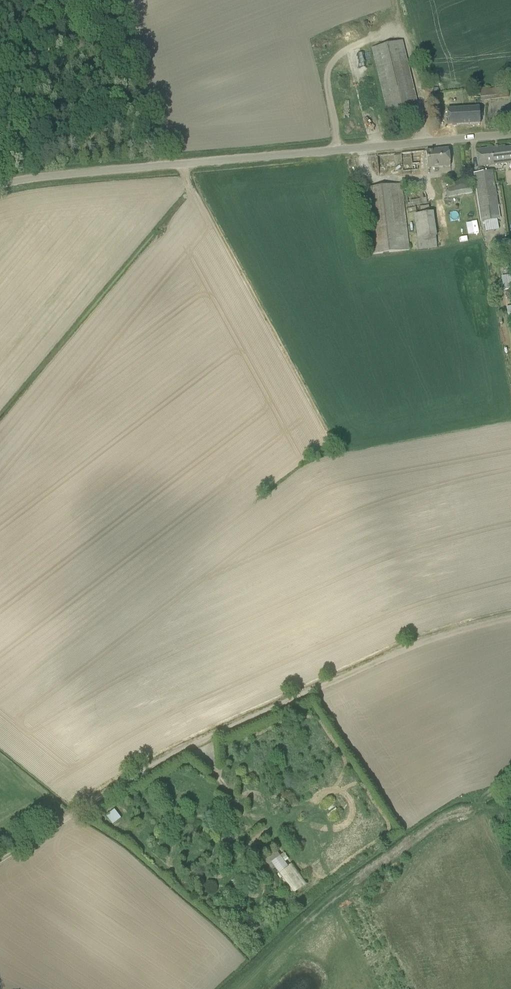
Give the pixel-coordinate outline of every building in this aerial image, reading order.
[(416,103),(414,94),(401,41),(372,48),(387,110),(416,103)] [(481,101),(508,98),(507,88),(487,90),(486,88),(482,88),(482,91),(479,91),(481,101)] [(448,126),(480,124),(479,108),(447,110),(448,126)] [(505,149),(505,147),(476,150),(478,167),(510,163),(510,148),(505,149)] [(428,169),(450,167),(448,149),(426,151),(428,169)] [(481,223),(500,219),(492,171),(474,174),(481,223)] [(447,198),(473,194),(471,182),(447,186),(448,191),(445,191),(447,198)] [(404,185),(402,185),(401,184),(361,189),(369,255),(410,250),(402,192),(404,192),(404,185)] [(437,248),(436,212),(415,213),(417,249),(437,248)] [(503,290),(510,289),(510,275),(501,276),(503,290)] [(119,817),(124,812),(120,806),(106,817),(112,825),(121,819),(119,817)] [(274,849),(262,858),(271,871),(274,869),(278,874),(277,875),(292,895),(307,884),(293,863),(287,867),(284,864),(279,857),(274,849)]
